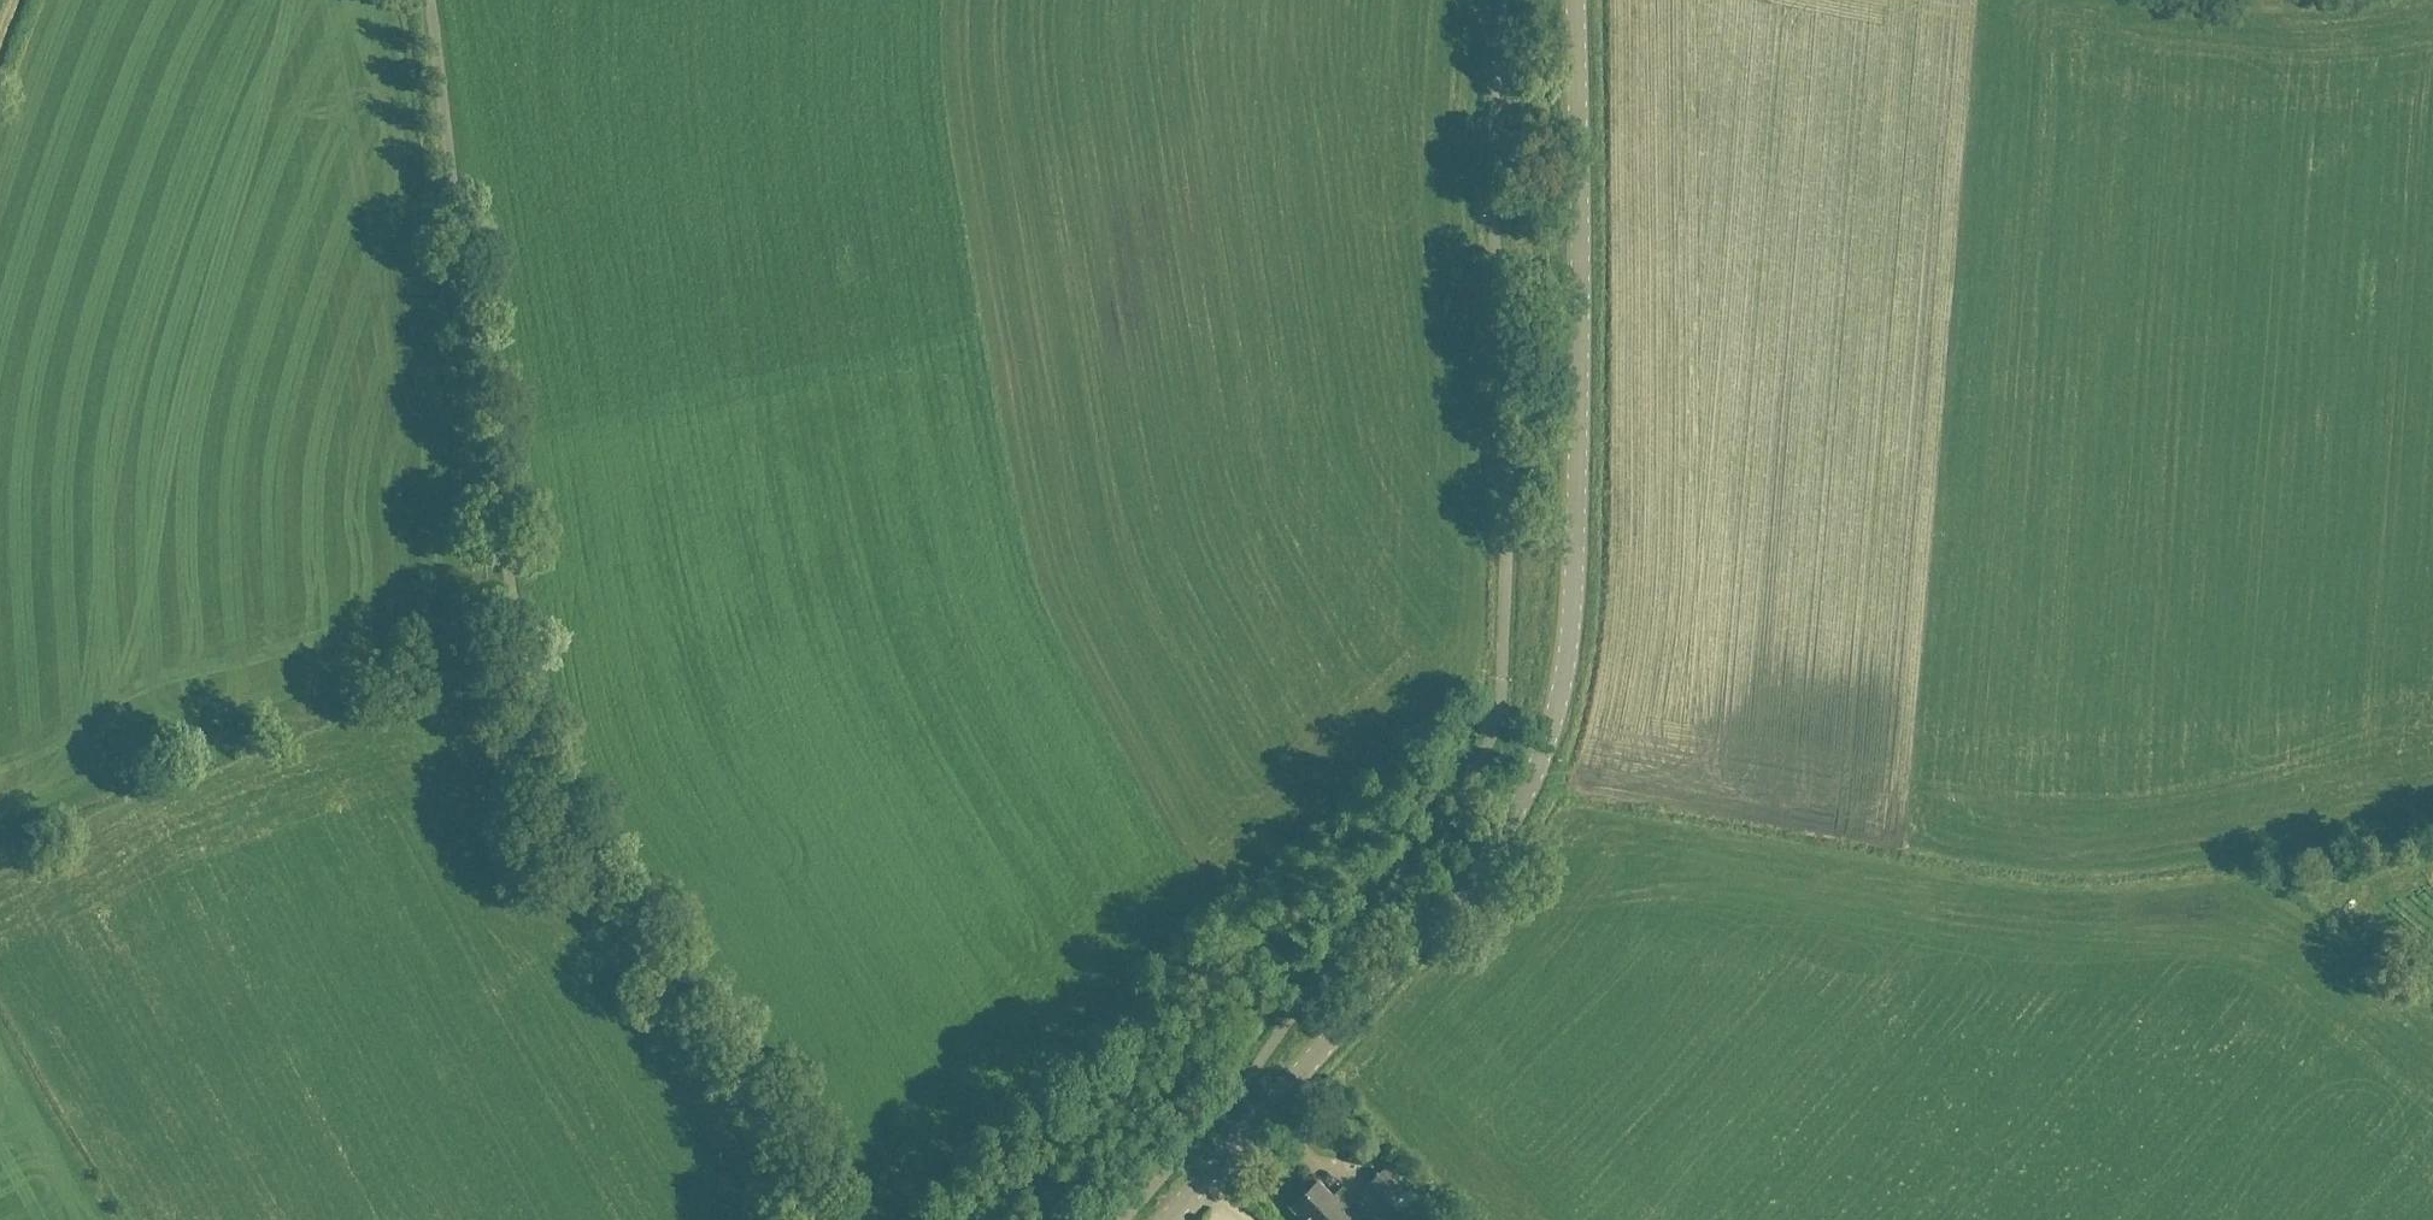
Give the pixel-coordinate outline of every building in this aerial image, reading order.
[(1370,1183),(1391,1206),(1409,1189),(1387,1167),(1370,1183)] [(1291,1209),(1302,1219),(1375,1219),(1354,1198),(1343,1209),(1332,1196),(1318,1183),(1291,1209)]
